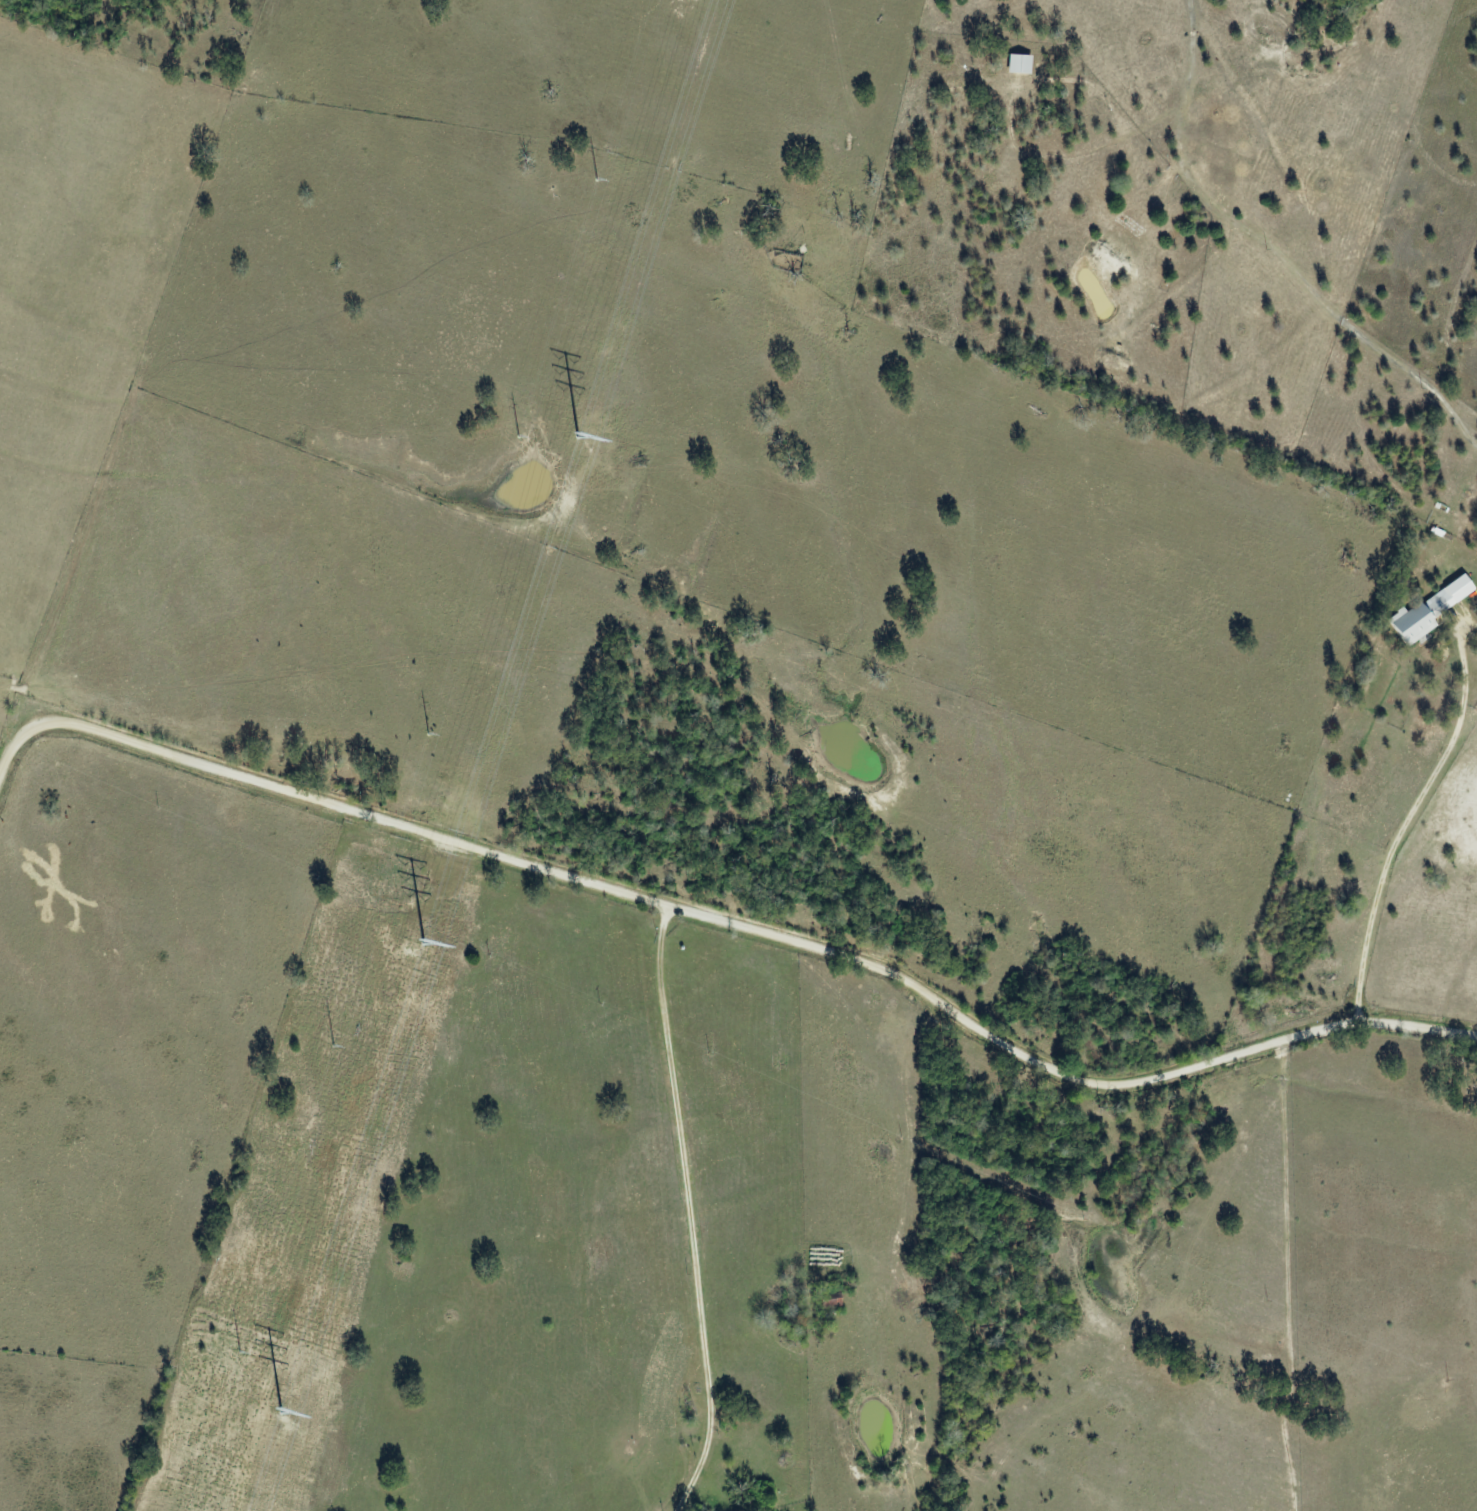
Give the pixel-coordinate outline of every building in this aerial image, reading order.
[(1007,73),(1030,74),(1030,56),(1008,55),(1007,73)] [(1473,591),(1462,575),(1406,615),(1402,610),(1386,621),(1406,649),(1419,640),(1423,645),(1432,638),(1428,632),(1436,627),(1432,620),(1473,591)]
